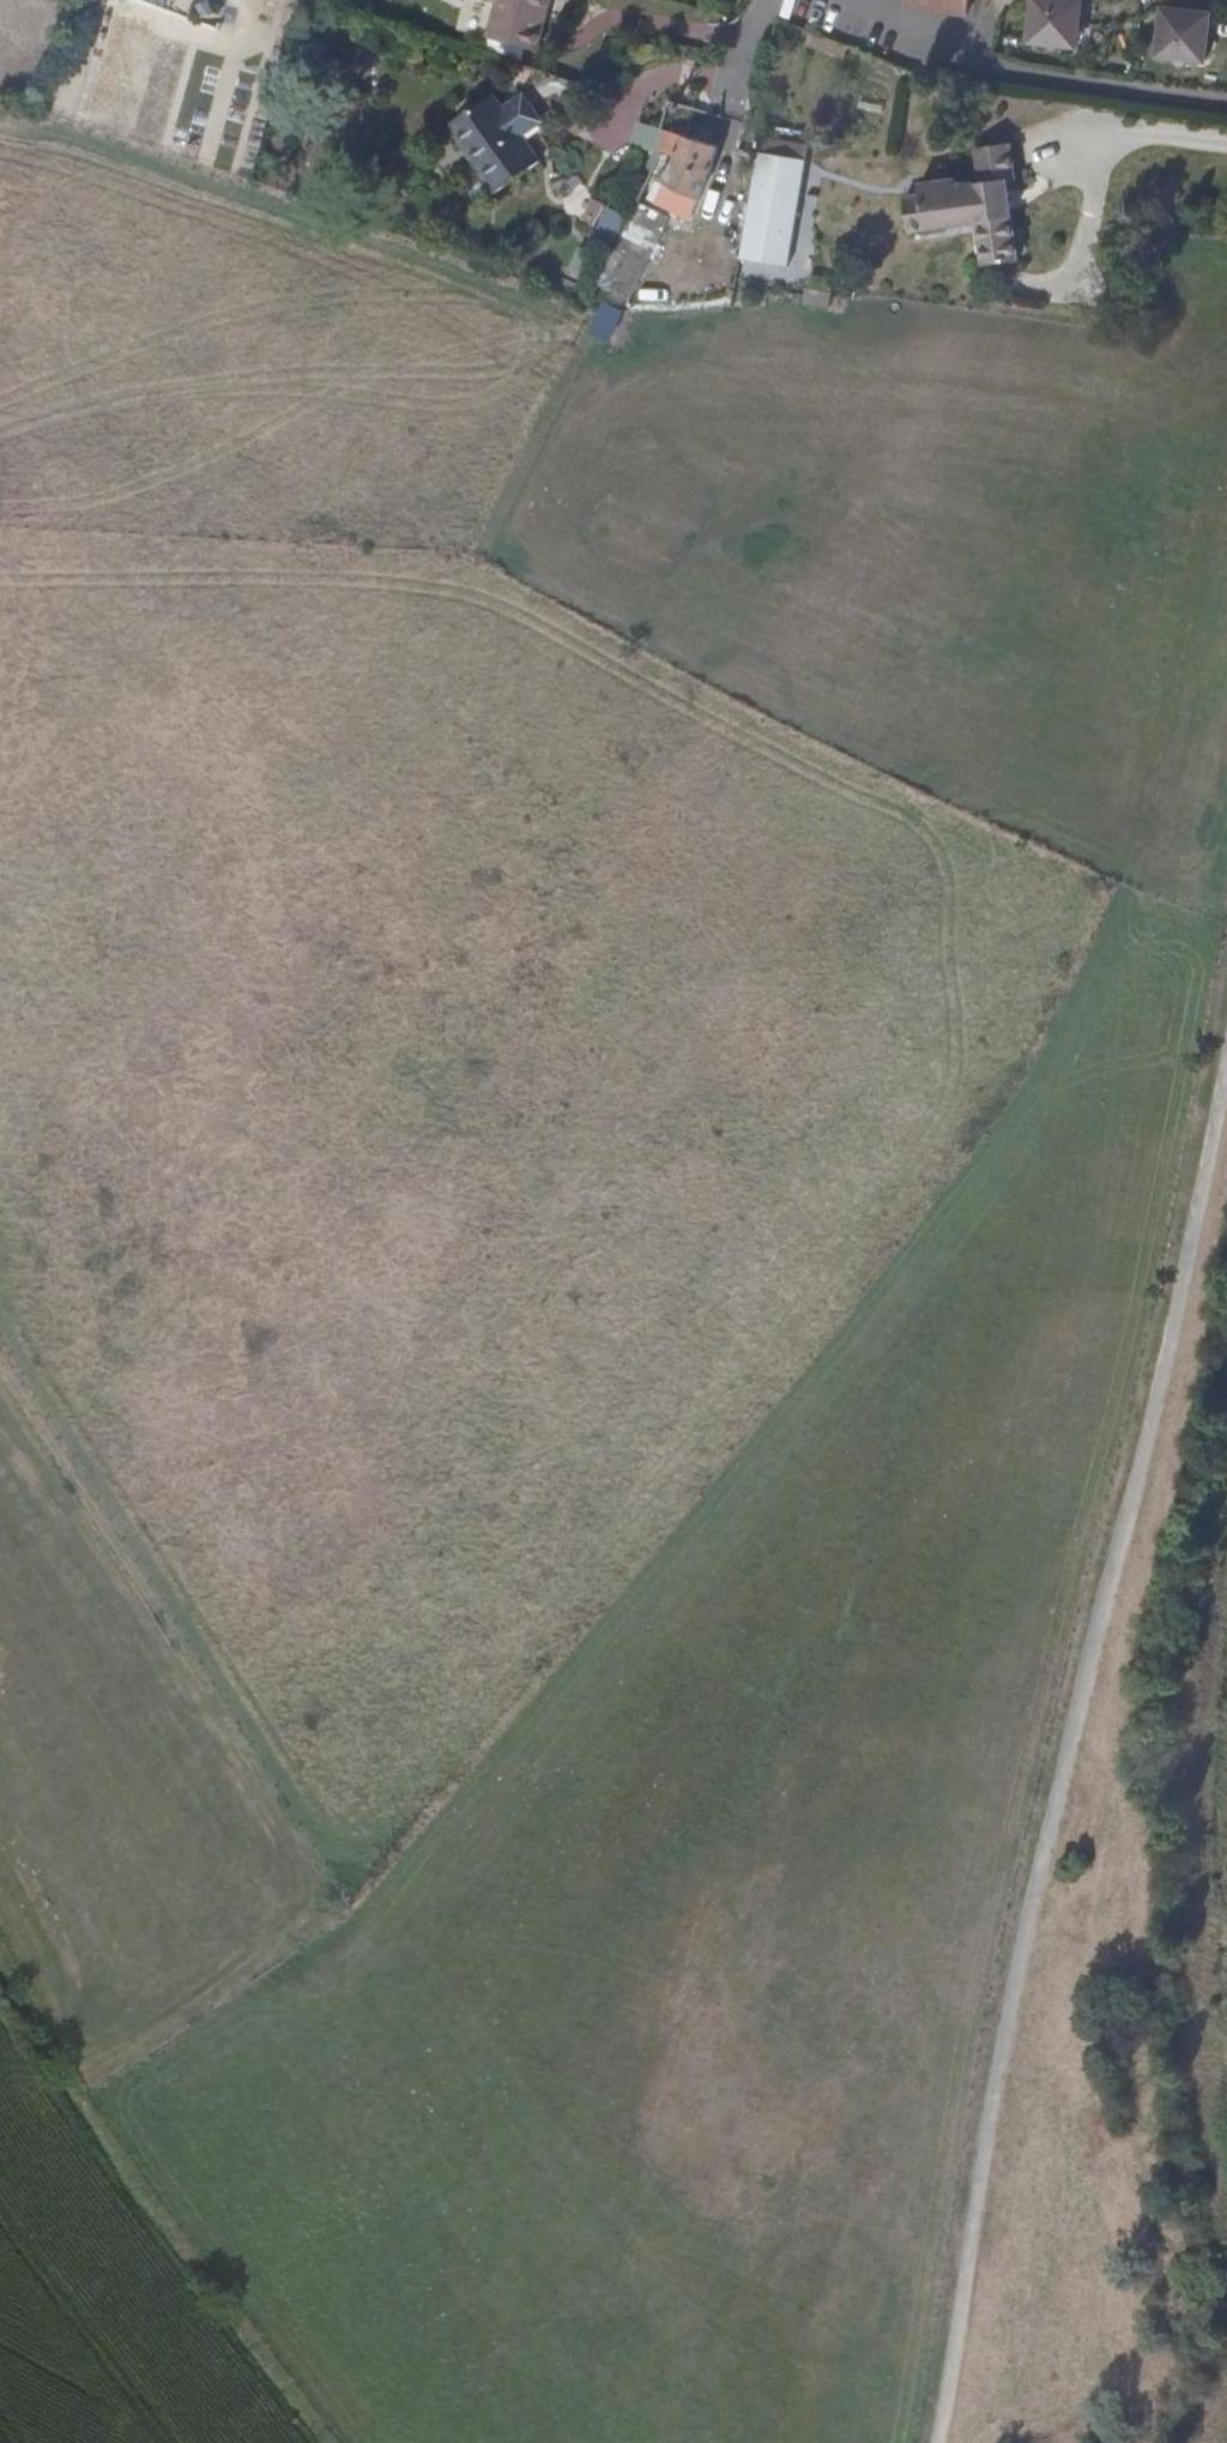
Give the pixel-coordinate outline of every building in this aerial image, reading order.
[(539,0),(489,0),(480,34),(526,47),(539,0)] [(965,0),(901,0),(900,7),(964,13),(965,0)] [(1076,0),(1029,0),(1025,41),(1072,46),(1076,0)] [(1204,58),(1209,12),(1161,7),(1156,54),(1204,58)] [(547,162),(503,97),(459,126),(506,193),(547,162)] [(710,186),(720,152),(683,140),(672,164),(655,188),(695,218),(710,186)] [(1021,179),(1015,140),(976,144),(979,173),(909,176),(911,226),(977,222),(981,263),(1023,259),(1013,180),(1021,179)] [(814,225),(832,161),(777,154),(774,174),(768,217),(761,268),(813,275),(813,245),(814,225)] [(761,268),(768,217),(774,174),(755,172),(742,265),(761,268)] [(643,277),(672,217),(642,202),(612,262),(643,277)] [(814,282),(813,275),(761,268),(758,292),(814,282)]
